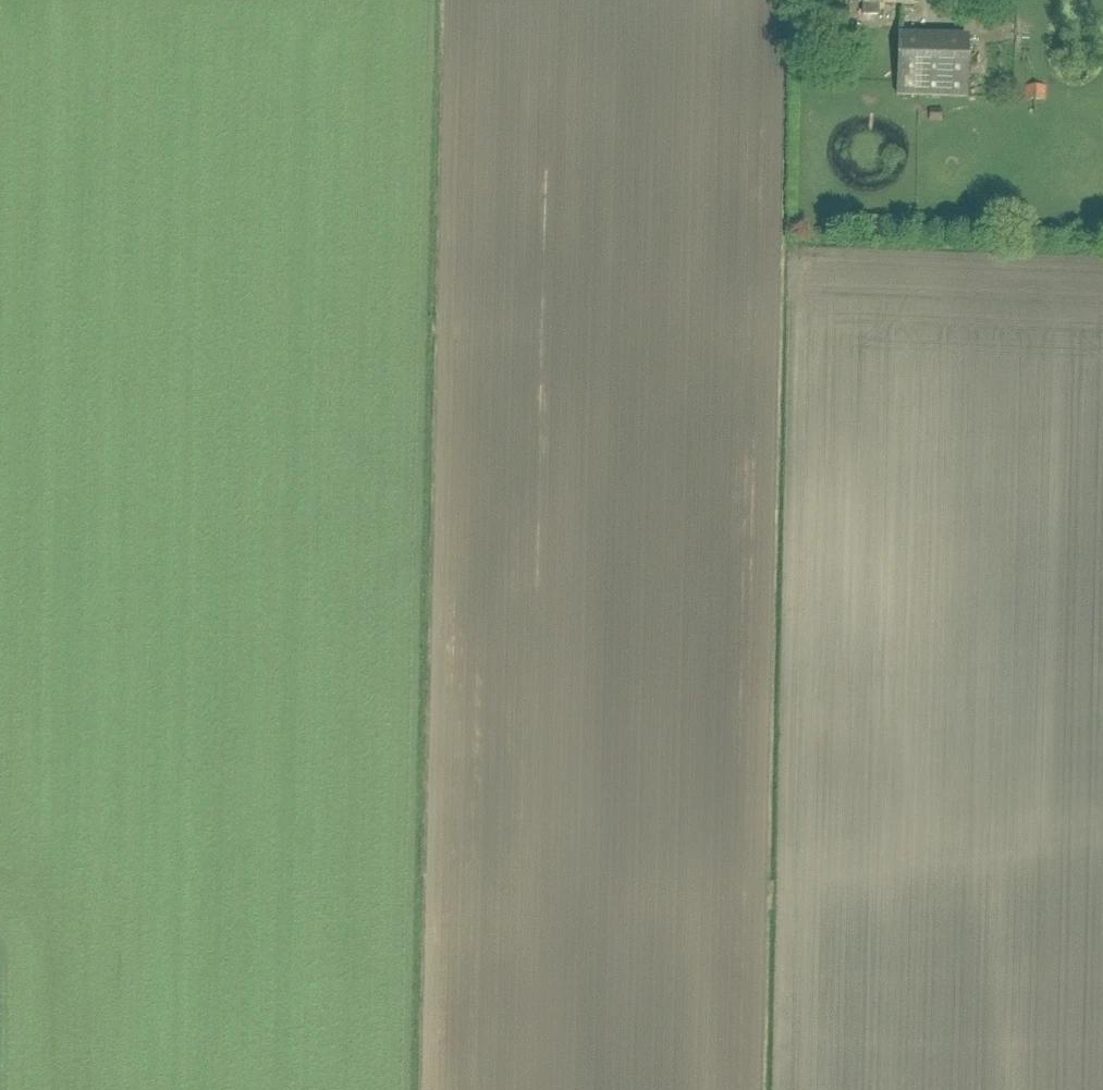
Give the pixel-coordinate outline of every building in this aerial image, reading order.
[(968,45),(899,43),(898,96),(967,98),(968,45)]
